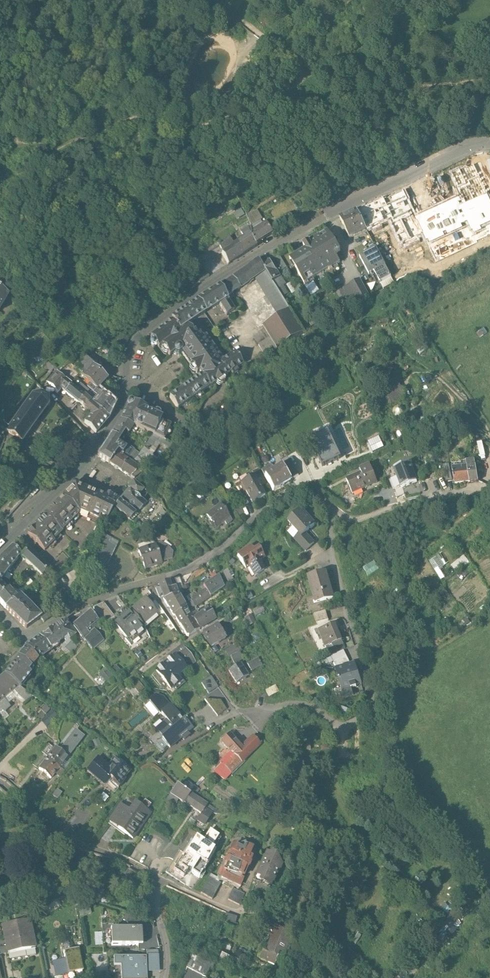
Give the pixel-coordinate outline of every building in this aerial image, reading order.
[(357,211),(340,219),(350,239),(366,231),(357,211)] [(261,222),(252,228),(252,229),(253,234),(255,241),(257,244),(274,233),(268,223),(264,226),(261,222)] [(245,240),(253,234),(252,229),(243,235),(245,240)] [(341,251),(328,230),(304,245),(306,250),(290,259),(305,283),(329,268),(329,269),(340,262),(335,254),(341,251)] [(239,244),(245,253),(258,245),(257,244),(255,241),(253,234),(245,240),(239,244)] [(218,246),(221,252),(234,244),(230,238),(218,246)] [(239,244),(238,242),(234,244),(221,252),(228,264),(230,263),(239,257),(245,253),(239,244)] [(376,248),(360,256),(369,273),(381,266),(384,273),(388,279),(392,277),(376,248)] [(280,255),(275,258),(282,269),(287,266),(280,255)] [(232,278),(239,288),(256,277),(266,270),(263,265),(259,259),(232,278)] [(271,261),(263,265),(266,270),(278,289),(282,286),(286,283),(281,276),(280,277),(271,261)] [(190,271),(197,284),(209,276),(202,264),(190,271)] [(278,289),(266,270),(256,277),(279,315),(290,308),(282,296),(278,289)] [(394,281),(392,277),(388,279),(384,273),(380,276),(385,286),(394,281)] [(219,286),(227,297),(239,288),(232,278),(219,286)] [(368,295),(359,279),(344,287),(344,288),(350,298),(353,304),(368,295)] [(297,291),(291,282),(287,285),(292,293),(297,291)] [(204,296),(212,308),(219,303),(226,315),(235,309),(227,297),(219,286),(204,296)] [(282,286),(278,289),(282,296),(288,292),(284,286),(283,287),(282,286)] [(350,298),(344,288),(340,291),(346,300),(350,298)] [(172,317),(173,319),(151,334),(159,345),(163,343),(170,354),(175,350),(177,352),(179,353),(182,350),(197,372),(200,371),(202,374),(210,385),(210,386),(244,364),(236,352),(221,363),(199,332),(195,335),(188,324),(206,312),(212,308),(204,296),(198,299),(172,317)] [(304,331),(290,308),(279,315),(264,325),(271,337),(278,348),(304,331)] [(266,355),(278,348),(271,337),(259,344),(264,352),(266,355)] [(11,342),(6,347),(10,351),(15,346),(11,342)] [(83,372),(95,360),(86,352),(74,364),(83,372)] [(55,364),(48,359),(43,365),(50,371),(55,364)] [(109,374),(95,360),(83,372),(94,382),(97,385),(97,386),(109,374)] [(66,387),(71,380),(72,380),(57,367),(48,378),(55,385),(58,388),(60,386),(62,384),(66,387)] [(178,407),(210,386),(210,385),(202,374),(170,395),(178,407)] [(72,380),(71,380),(76,384),(80,379),(76,375),(72,380)] [(51,389),(55,385),(48,378),(44,382),(51,389)] [(80,379),(76,384),(82,389),(86,384),(80,379)] [(79,399),(79,398),(85,392),(82,389),(76,384),(71,380),(66,387),(79,399)] [(85,392),(92,398),(95,395),(96,393),(86,384),(82,389),(85,392)] [(103,391),(97,386),(97,385),(95,387),(94,389),(100,395),(103,391)] [(33,391),(18,413),(34,423),(47,404),(49,404),(50,402),(49,402),(48,393),(41,389),(33,391)] [(99,404),(110,414),(109,413),(115,401),(104,391),(103,391),(100,395),(97,397),(94,400),(99,404)] [(92,398),(85,392),(79,398),(86,405),(92,398)] [(88,415),(99,404),(94,400),(92,398),(86,405),(82,409),(88,415)] [(153,432),(164,437),(171,422),(161,417),(163,414),(149,407),(149,406),(131,398),(126,408),(125,408),(122,416),(153,432)] [(99,404),(88,415),(85,419),(97,430),(110,414),(99,404)] [(22,441),(34,423),(18,413),(9,426),(6,431),(22,441)] [(134,422),(122,416),(109,436),(98,453),(110,461),(118,447),(123,450),(124,449),(127,445),(118,438),(125,427),(129,429),(134,422)] [(310,441),(310,442),(322,468),(341,458),(340,456),(344,454),(330,424),(307,435),(310,441)] [(153,432),(144,445),(149,449),(157,438),(171,445),(174,442),(164,437),(153,432)] [(129,456),(128,457),(141,467),(143,469),(152,463),(158,457),(149,449),(144,445),(140,452),(134,460),(129,456)] [(129,456),(130,454),(124,449),(123,450),(118,447),(110,461),(121,468),(128,457),(129,456)] [(130,454),(129,456),(134,460),(140,452),(135,448),(130,454)] [(141,467),(128,457),(121,468),(135,477),(136,476),(135,476),(143,471),(144,471),(143,469),(141,467)] [(299,476),(290,461),(282,466),(278,468),(277,469),(275,470),(275,471),(265,477),(273,491),(284,484),(285,485),(291,481),(290,480),(299,476)] [(474,465),(474,463),(461,465),(462,470),(452,472),(455,487),(478,483),(475,464),(474,465)] [(275,470),(277,469),(275,467),(273,468),(271,465),(261,470),(265,477),(275,471),(275,470)] [(410,465),(394,472),(398,479),(402,490),(403,490),(418,484),(410,465)] [(449,467),(443,468),(447,484),(453,483),(449,467)] [(377,483),(371,468),(361,472),(362,475),(347,481),(353,494),(368,487),(377,483)] [(304,485),(309,484),(308,483),(314,483),(310,475),(301,479),(304,485)] [(265,495),(254,477),(241,484),(242,485),(246,491),(246,492),(252,502),(258,499),(258,500),(265,495)] [(402,490),(398,479),(390,483),(397,499),(405,496),(403,490),(402,490)] [(121,499),(135,510),(138,512),(148,503),(143,499),(148,492),(133,480),(128,487),(129,489),(121,499)] [(45,513),(36,522),(37,523),(28,532),(45,549),(54,540),(54,539),(63,530),(62,529),(80,512),(105,523),(113,508),(119,498),(106,493),(105,496),(75,483),(45,513)] [(135,510),(121,499),(119,498),(113,508),(130,520),(136,514),(133,512),(135,510)] [(232,519),(220,505),(207,516),(217,528),(224,522),(226,524),(232,519)] [(300,535),(303,532),(306,535),(315,525),(302,511),(289,524),(300,535)] [(314,543),(306,535),(303,532),(300,535),(295,540),(306,552),(314,543)] [(25,542),(19,537),(12,544),(18,549),(25,542)] [(110,540),(105,537),(100,557),(98,559),(107,567),(116,547),(109,544),(110,540)] [(155,545),(138,552),(145,569),(162,562),(162,561),(172,557),(172,551),(161,543),(155,545)] [(0,556),(0,579),(11,564),(21,552),(18,549),(12,544),(0,556)] [(49,565),(29,546),(22,554),(42,574),(49,565)] [(250,547),(238,555),(246,568),(249,566),(255,574),(264,569),(259,560),(264,557),(258,548),(253,552),(250,547)] [(438,572),(449,566),(443,555),(432,561),(438,572)] [(458,572),(471,562),(466,557),(454,567),(458,572)] [(107,567),(98,559),(91,568),(98,578),(107,567)] [(364,568),(369,577),(380,570),(375,562),(364,568)] [(228,569),(223,572),(228,580),(233,577),(228,569)] [(328,578),(326,571),(309,576),(313,589),(312,590),(315,602),(333,597),(327,578),(328,578)] [(219,575),(204,586),(206,589),(210,595),(224,586),(219,575)] [(169,581),(172,588),(175,586),(178,585),(175,578),(169,581)] [(169,581),(158,585),(159,587),(156,588),(159,597),(163,596),(165,601),(175,596),(172,588),(169,581)] [(0,595),(0,600),(6,606),(18,597),(17,597),(9,587),(8,588),(0,595)] [(206,589),(191,599),(193,600),(191,601),(195,606),(210,595),(206,589)] [(18,597),(6,606),(16,617),(31,605),(31,604),(21,594),(17,597),(18,597)] [(175,596),(165,601),(174,615),(186,608),(186,607),(185,605),(178,594),(175,596)] [(146,599),(130,612),(142,625),(157,613),(150,605),(150,604),(146,599)] [(191,601),(185,605),(186,607),(186,608),(189,612),(196,608),(195,606),(191,601)] [(114,616),(104,603),(93,608),(106,623),(114,616)] [(31,605),(16,617),(26,627),(40,616),(42,615),(35,608),(31,605)] [(186,608),(174,615),(180,624),(192,617),(189,612),(186,608)] [(196,608),(189,612),(192,617),(193,619),(200,614),(196,608)] [(49,609),(42,615),(40,616),(44,621),(53,614),(49,609)] [(328,619),(325,610),(314,614),(317,622),(328,619)] [(90,612),(83,619),(90,628),(98,622),(90,612)] [(142,625),(130,612),(126,616),(125,615),(121,619),(121,620),(115,626),(127,639),(133,633),(135,635),(144,627),(143,626),(142,625)] [(212,612),(206,615),(204,612),(200,614),(206,624),(216,618),(212,612)] [(200,614),(193,619),(200,628),(206,624),(200,614)] [(192,617),(180,624),(188,636),(200,628),(193,619),(192,617)] [(65,619),(41,636),(51,648),(60,641),(59,640),(67,635),(69,639),(70,640),(75,635),(75,634),(65,619)] [(83,619),(73,627),(80,636),(84,642),(90,637),(90,636),(86,632),(90,628),(83,619)] [(467,620),(462,624),(465,628),(471,624),(467,620)] [(86,632),(90,636),(94,631),(101,625),(98,622),(90,628),(86,632)] [(218,623),(203,633),(211,645),(226,635),(218,623)] [(338,632),(334,623),(315,630),(316,634),(319,633),(325,647),(327,646),(342,640),(342,639),(343,638),(340,632),(338,632)] [(103,641),(94,631),(90,636),(90,637),(84,642),(92,651),(103,641)] [(41,636),(26,646),(26,647),(19,656),(26,662),(30,666),(37,659),(49,650),(51,648),(41,636)] [(346,649),(342,640),(327,646),(330,656),(346,649)] [(76,648),(71,642),(67,646),(65,648),(71,654),(76,649),(75,649),(76,648)] [(182,651),(171,660),(171,659),(155,673),(163,683),(164,681),(171,689),(182,679),(179,675),(196,661),(184,645),(180,648),(182,651)] [(349,662),(344,650),(331,656),(337,668),(349,662)] [(239,651),(230,656),(235,663),(243,658),(239,651)] [(19,656),(5,674),(19,685),(21,686),(31,674),(31,672),(27,670),(30,666),(26,662),(19,656)] [(258,658),(247,664),(251,671),(262,665),(258,658)] [(240,663),(229,671),(237,683),(248,675),(240,663)] [(361,684),(355,665),(350,667),(349,665),(344,667),(345,668),(337,671),(340,681),(339,681),(340,682),(343,690),(351,688),(352,689),(357,688),(356,686),(361,684)] [(36,671),(44,679),(44,678),(48,675),(48,674),(41,667),(41,666),(36,671)] [(0,678),(0,700),(4,697),(14,689),(19,685),(5,674),(0,678)] [(211,676),(201,683),(208,693),(218,686),(211,676)] [(21,686),(19,685),(14,689),(18,693),(24,698),(29,692),(21,686)] [(279,692),(275,685),(266,691),(269,697),(279,692)] [(0,700),(0,704),(4,709),(10,705),(4,697),(0,700)] [(220,700),(204,700),(217,716),(227,709),(220,700)] [(183,721),(170,706),(161,715),(169,724),(164,729),(159,733),(164,738),(162,740),(170,748),(182,738),(184,740),(188,736),(186,734),(192,729),(184,720),(183,721)] [(61,754),(67,759),(83,738),(76,732),(61,750),(63,751),(61,754)] [(241,748),(229,736),(222,743),(231,752),(241,763),(260,744),(253,737),(241,748)] [(59,769),(67,759),(61,754),(55,749),(47,760),(59,769)] [(231,752),(220,763),(231,773),(241,763),(231,752)] [(55,775),(59,769),(47,760),(39,770),(51,780),(55,775)] [(128,773),(115,763),(112,767),(110,770),(97,760),(87,772),(100,783),(105,776),(110,779),(112,781),(112,785),(118,790),(124,781),(123,781),(128,773)] [(65,774),(59,769),(55,775),(60,779),(65,774)] [(110,779),(105,776),(100,783),(104,786),(110,779)] [(220,815),(221,813),(197,799),(176,786),(166,802),(175,808),(178,801),(201,815),(197,822),(204,826),(210,815),(203,811),(204,810),(211,813),(214,814),(220,815)] [(135,804),(129,813),(121,807),(109,825),(132,840),(150,814),(135,804)] [(219,835),(210,830),(203,842),(196,837),(193,843),(191,842),(173,871),(183,877),(188,870),(199,877),(203,871),(204,871),(216,850),(212,847),(219,835)] [(236,846),(233,845),(229,854),(226,855),(227,858),(226,861),(223,862),(224,865),(223,867),(224,868),(221,874),(226,876),(227,880),(240,885),(243,878),(242,877),(243,875),(243,876),(247,868),(248,868),(250,863),(249,863),(251,858),(253,859),(257,850),(246,846),(245,843),(236,846)] [(271,854),(269,853),(256,883),(260,884),(258,888),(269,892),(273,882),(274,883),(280,869),(281,870),(283,865),(277,852),(271,854)] [(212,898),(221,882),(209,877),(201,892),(212,898)] [(245,893),(233,887),(228,898),(240,904),(245,893)] [(455,913),(444,923),(451,931),(462,920),(455,913)] [(0,929),(0,951),(6,950),(8,956),(35,950),(29,923),(0,929)] [(291,932),(277,926),(272,939),(273,940),(271,944),(263,941),(258,955),(275,962),(277,957),(280,959),(282,955),(281,955),(283,950),(285,951),(292,933),(291,932)] [(141,929),(110,931),(111,947),(142,945),(141,929)] [(68,974),(83,971),(78,949),(63,953),(68,974)] [(215,962),(193,954),(186,968),(206,976),(210,967),(213,968),(215,962)] [(158,956),(146,957),(147,973),(159,972),(159,955),(158,955),(158,956)] [(113,960),(114,968),(120,968),(121,977),(147,977),(146,958),(113,960)]
